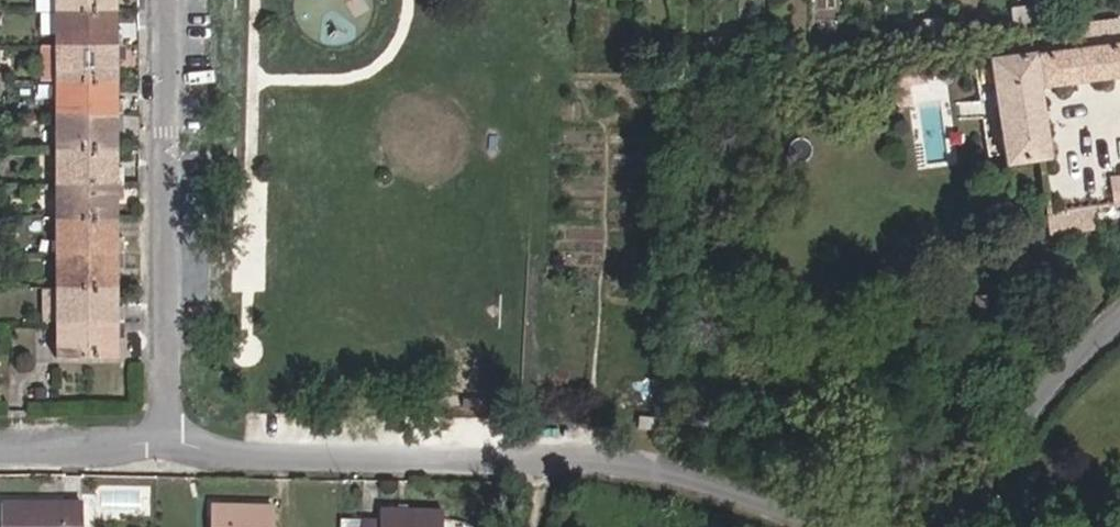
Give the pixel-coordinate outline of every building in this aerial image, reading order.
[(1041,5),(1012,7),(1013,24),(1042,22),(1041,5)] [(57,41),(123,40),(123,23),(115,22),(114,6),(56,7),(57,41)] [(924,40),(948,38),(944,17),(921,19),(924,40)] [(1118,40),(1115,19),(1076,25),(1079,45),(1118,40)] [(914,42),(914,27),(879,28),(878,46),(914,42)] [(1118,40),(1079,45),(1054,48),(1053,42),(1018,47),(1019,55),(986,59),(1002,158),(1041,153),(1044,152),(1034,83),(1119,70),(1119,39),(1118,40)] [(57,76),(115,75),(115,56),(123,56),(123,40),(57,41),(57,76)] [(58,110),(124,109),(124,94),(116,93),(115,75),(57,76),(58,110)] [(59,145),(117,145),(118,126),(124,125),(124,109),(58,110),(59,145)] [(59,180),(126,179),(126,164),(118,163),(117,145),(59,145),(59,180)] [(1108,172),(1045,183),(1049,206),(1112,196),(1108,172)] [(60,215),(119,215),(119,196),(125,196),(126,179),(59,180),(60,215)] [(1112,196),(1049,206),(1010,212),(1019,272),(1119,256),(1119,195),(1112,196)] [(60,250),(127,249),(127,231),(119,231),(119,215),(60,215),(60,250)] [(61,285),(119,285),(119,264),(128,264),(127,249),(60,250),(61,285)] [(48,285),(48,320),(62,319),(61,285),(48,285)] [(61,285),(62,319),(130,319),(129,301),(120,301),(119,285),(61,285)] [(130,319),(62,319),(62,353),(121,352),(122,332),(129,333),(130,319)] [(654,419),(634,420),(634,432),(655,431),(654,419)] [(9,505),(8,526),(88,526),(88,506),(9,505)] [(224,526),(286,526),(287,516),(225,510),(224,526)]
